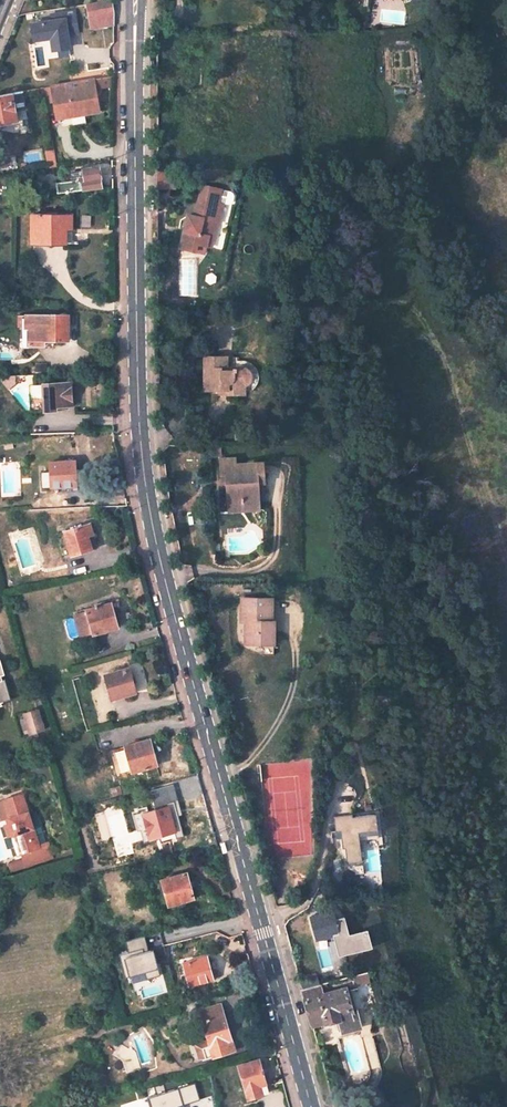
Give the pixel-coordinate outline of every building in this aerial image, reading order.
[(113,0),(112,0),(97,4),(98,14),(115,9),(115,8),(113,0)] [(97,4),(85,8),(89,27),(100,25),(98,14),(97,4)] [(98,14),(100,25),(115,22),(115,9),(98,14)] [(54,53),(75,51),(73,35),(81,34),(78,10),(53,13),(54,20),(35,23),(37,44),(53,42),(54,53)] [(50,84),(57,118),(100,109),(97,86),(100,86),(99,74),(50,84)] [(20,120),(13,91),(0,94),(0,125),(20,120)] [(101,163),(72,166),(73,177),(60,179),(61,190),(103,185),(101,163)] [(158,189),(175,189),(175,169),(157,169),(158,189)] [(214,230),(216,219),(213,219),(217,201),(198,197),(194,215),(190,214),(188,224),(182,223),(177,247),(201,252),(203,243),(204,236),(214,230)] [(224,202),(217,201),(213,219),(216,219),(220,220),(224,202)] [(53,217),(37,219),(37,242),(74,240),(73,216),(65,217),(65,213),(53,214),(53,217)] [(184,213),(182,223),(188,224),(190,214),(184,213)] [(211,245),(214,230),(204,236),(203,243),(211,245)] [(70,313),(30,312),(30,342),(45,342),(45,337),(70,337),(70,313)] [(229,351),(201,351),(201,387),(222,388),(222,383),(242,384),(242,380),(246,381),(248,380),(251,378),(253,376),(256,372),(257,368),(255,364),(252,361),(249,359),(245,358),(242,357),(242,354),(228,354),(229,351)] [(3,375),(4,380),(10,387),(17,382),(16,374),(3,375)] [(31,383),(32,409),(58,408),(58,405),(73,404),(72,381),(31,383)] [(233,456),(219,457),(221,478),(231,478),(231,485),(233,503),(248,501),(249,512),(266,511),(264,481),(269,481),(268,459),(234,462),(233,456)] [(78,459),(56,460),(56,469),(56,483),(79,481),(78,459)] [(248,501),(233,503),(233,514),(249,512),(248,501)] [(93,519),(67,527),(75,550),(100,541),(93,519)] [(269,596),(239,596),(238,619),(247,619),(246,640),(274,641),(274,619),(269,620),(269,596)] [(112,601),(77,611),(85,639),(101,635),(99,628),(119,623),(112,601)] [(130,666),(106,672),(112,696),(136,689),(130,666)] [(39,706),(24,711),(30,731),(45,727),(39,706)] [(149,737),(125,743),(131,768),(156,761),(149,737)] [(39,845),(23,790),(4,796),(10,815),(13,815),(14,819),(9,820),(12,832),(16,843),(18,842),(21,851),(39,845)] [(167,804),(145,810),(152,834),(173,828),(167,804)] [(360,835),(344,837),(345,847),(341,847),(342,855),(346,854),(347,863),(364,859),(360,835)] [(43,857),(39,845),(21,851),(25,863),(43,857)] [(186,871),(163,876),(169,901),(192,895),(186,871)] [(325,911),(310,915),(317,938),(339,931),(333,909),(331,910),(330,906),(324,908),(325,911)] [(164,977),(158,948),(150,949),(147,936),(130,939),(132,951),(125,952),(131,983),(164,977)] [(208,952),(183,958),(189,981),(214,975),(208,952)] [(313,979),(312,973),(298,976),(301,987),(319,982),(323,981),(322,976),(313,979)] [(340,1013),(352,1009),(346,987),(323,992),(319,982),(301,987),(310,1020),(324,1016),(326,1020),(340,1017),(340,1013)] [(224,1004),(202,1009),(208,1032),(210,1039),(199,1043),(203,1057),(236,1048),(224,1004)] [(197,1036),(199,1043),(210,1039),(208,1032),(197,1036)] [(238,1065),(246,1098),(266,1092),(258,1059),(238,1065)]
